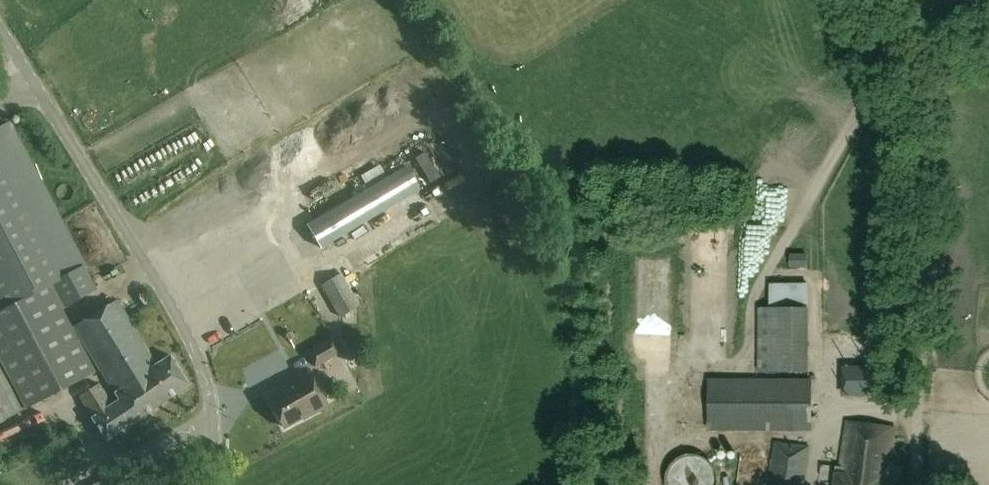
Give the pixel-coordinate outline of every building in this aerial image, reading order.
[(519,60),(523,75),(535,72),(531,57),(519,60)] [(50,287),(51,286),(62,308),(98,289),(84,265),(9,123),(0,127),(0,420),(25,407),(26,409),(94,371),(50,287)] [(383,182),(304,229),(318,252),(397,206),(383,182)] [(321,285),(340,317),(361,305),(345,277),(354,272),(352,268),(321,285)] [(769,283),(769,308),(759,307),(758,373),(809,373),(809,308),(808,308),(808,284),(769,283)] [(119,401),(133,423),(190,386),(171,356),(157,364),(117,300),(74,327),(114,392),(119,401)] [(341,353),(333,339),(309,353),(316,366),(341,353)] [(842,396),(875,396),(875,367),(842,367),(842,396)] [(297,381),(268,397),(285,427),(303,417),(303,418),(327,405),(310,374),(297,381)] [(812,431),(812,379),(709,378),(708,431),(812,431)] [(133,423),(119,401),(113,405),(101,384),(79,397),(91,417),(92,417),(106,439),(133,423)] [(846,421),(839,468),(837,467),(834,484),(890,484),(891,480),(889,480),(895,428),(846,421)] [(809,446),(774,441),(768,484),(804,484),(809,446)] [(666,481),(666,483),(666,484),(718,484),(718,482),(718,480),(718,478),(718,476),(718,474),(717,472),(716,470),(715,468),(714,466),(713,464),(711,461),(707,459),(706,458),(704,457),(702,456),(698,454),(696,454),(692,454),(690,454),(686,454),(682,456),(679,457),(677,458),(676,459),(674,461),(673,462),(671,464),(670,465),(669,467),(668,469),(667,471),(667,473),(666,475),(666,477),(666,479),(666,481)]
